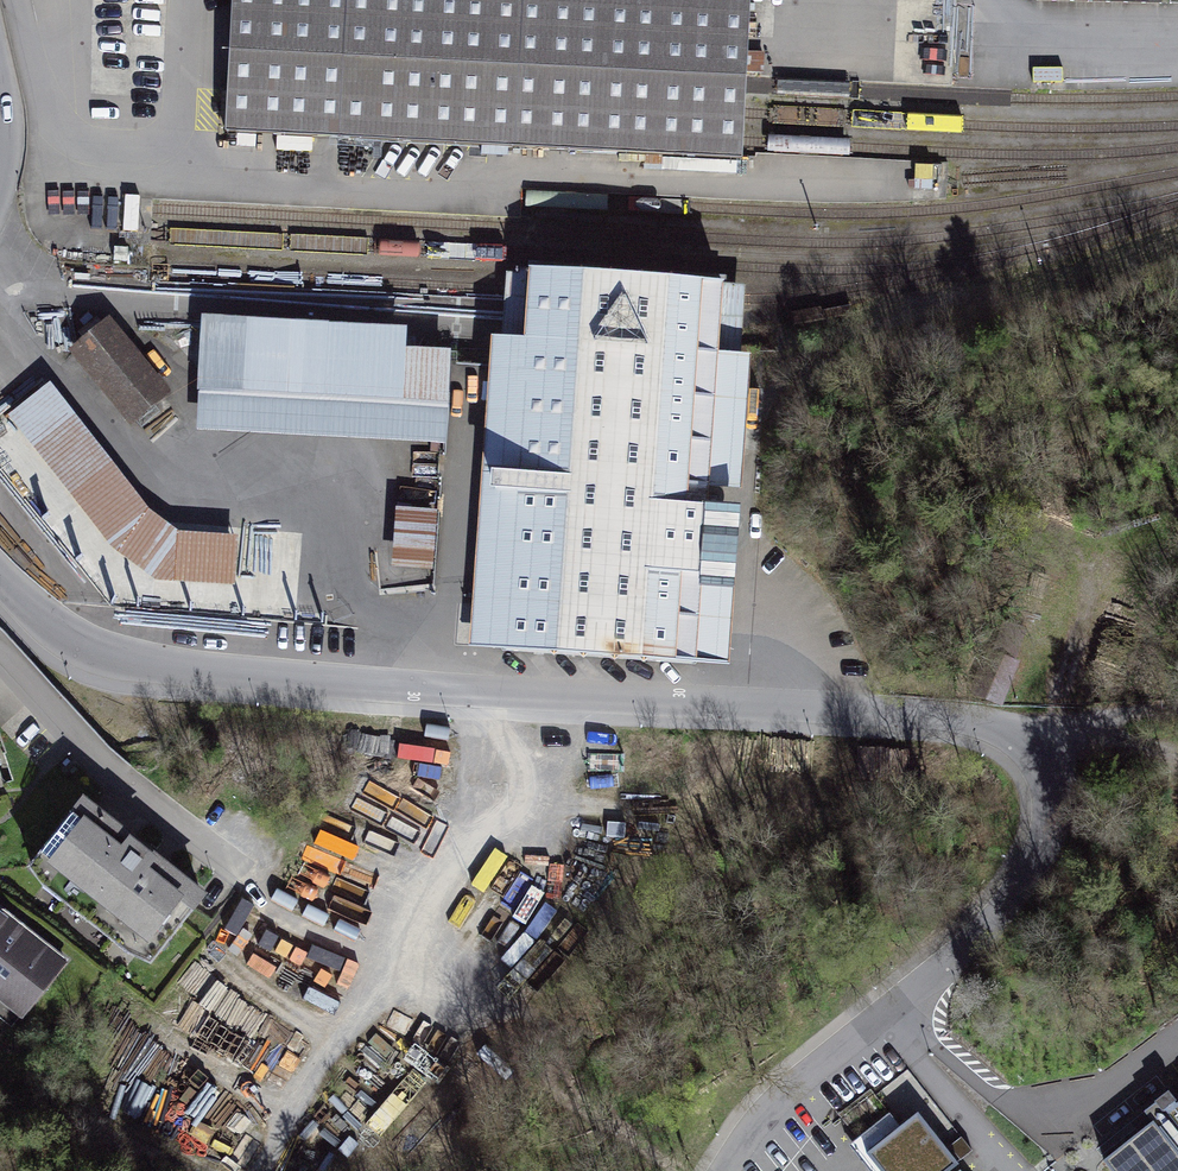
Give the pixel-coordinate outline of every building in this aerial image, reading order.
[(739,0),(234,0),(227,134),(742,160),(742,142),(744,113),(746,85),(750,1),(739,0)] [(515,492),(503,649),(696,662),(706,524),(717,525),(719,510),(707,509),(720,325),(722,300),(723,281),(531,268),(529,290),(528,302),(526,337),(516,474),(497,472),(496,491),(515,492)] [(746,283),(723,281),(722,300),(720,325),(707,509),(719,510),(717,525),(706,524),(696,662),(729,665),(751,354),(741,353),(743,321),(745,299),(746,283)] [(444,443),(452,349),(406,347),(407,326),(201,314),(196,429),(444,443)] [(111,315),(68,348),(129,426),(171,393),(111,315)] [(526,337),(492,334),(470,646),(503,649),(515,492),(496,491),(497,472),(516,474),(526,337)] [(50,381),(8,414),(101,533),(143,501),(50,381)] [(397,510),(391,569),(433,573),(438,514),(397,510)] [(991,654),(976,694),(999,703),(1014,663),(991,654)] [(84,803),(32,868),(151,962),(203,896),(84,803)] [(19,1021),(65,961),(0,910),(0,1006),(19,1021)] [(1105,1161),(1113,1170),(1177,1170),(1177,1104),(1105,1161)] [(870,1155),(883,1170),(950,1170),(974,1152),(952,1124),(935,1138),(918,1117),(870,1155)]
